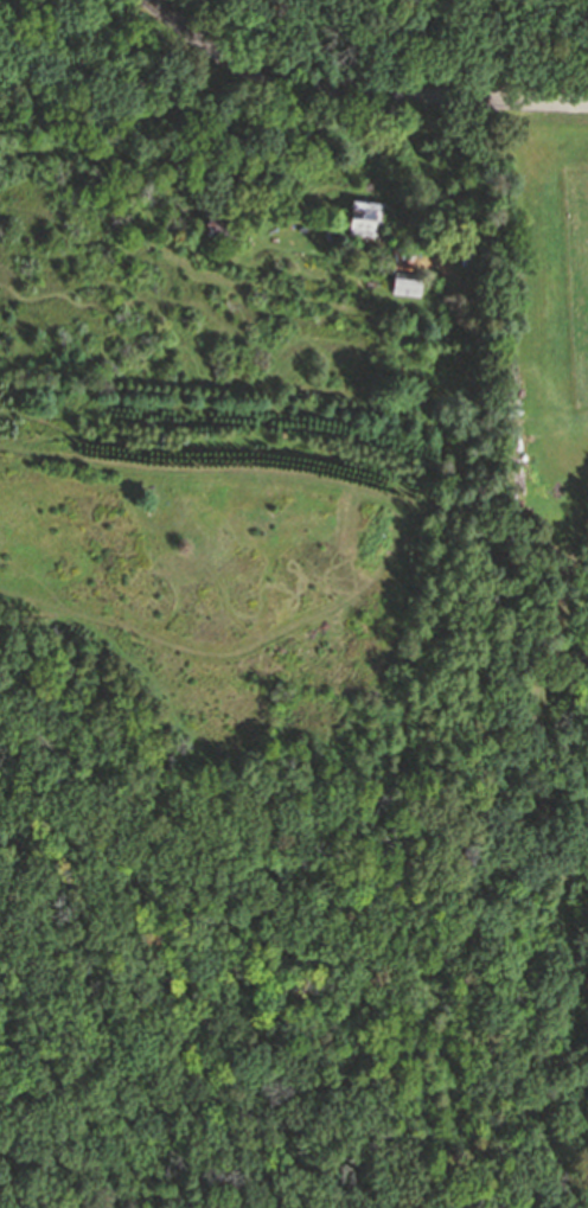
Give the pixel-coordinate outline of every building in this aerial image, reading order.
[(353,200),(385,203),(383,237),(351,234),(353,200)] [(207,236),(211,212),(247,217),(243,241),(207,236)] [(461,263),(461,254),(480,254),(480,263),(461,263)] [(392,293),(395,275),(424,280),(422,296),(392,293)]
